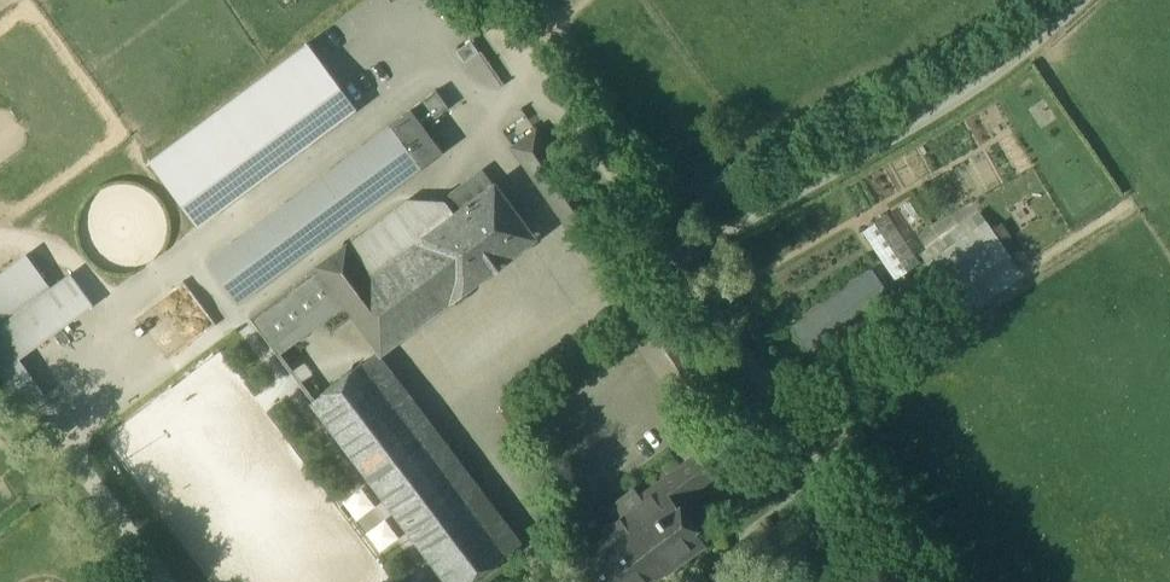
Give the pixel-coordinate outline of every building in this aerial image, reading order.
[(457,51),(465,63),(479,53),(471,41),(457,51)] [(216,111),(265,177),(357,109),(308,43),(216,111)] [(411,109),(423,126),(448,107),(436,90),(411,109)] [(423,126),(411,109),(390,125),(421,167),(442,151),(423,126)] [(197,227),(265,177),(216,111),(149,161),(197,227)] [(421,167),(390,125),(286,203),(317,245),(421,167)] [(513,148),(614,292),(637,274),(536,130),(513,148)] [(402,203),(318,267),(345,305),(381,352),(532,237),(483,170),(449,197),(451,199),(444,204),(412,205),(409,202),(406,201),(402,203)] [(317,245),(286,203),(207,261),(238,304),(317,245)] [(882,263),(894,280),(920,263),(913,253),(887,215),(861,232),(882,263)] [(927,264),(944,287),(1003,246),(986,222),(966,236),(946,250),(927,264)] [(940,241),(946,250),(966,236),(960,227),(940,241)] [(0,276),(0,320),(49,285),(28,256),(0,276)] [(278,355),(345,305),(318,267),(250,318),(278,355)] [(791,327),(807,349),(888,292),(872,270),(791,327)] [(15,362),(94,305),(71,274),(0,325),(0,373),(15,362)] [(305,357),(290,372),(308,392),(324,377),(305,357)] [(0,373),(0,382),(21,410),(40,396),(15,362),(0,373)] [(451,581),(472,581),(509,554),(364,362),(314,400),(451,581)] [(694,456),(660,482),(676,504),(710,477),(694,456)] [(676,504),(660,482),(640,497),(634,488),(608,508),(617,521),(603,531),(607,537),(588,551),(584,546),(566,558),(571,565),(584,581),(636,581),(660,564),(667,574),(706,545),(676,504)]
